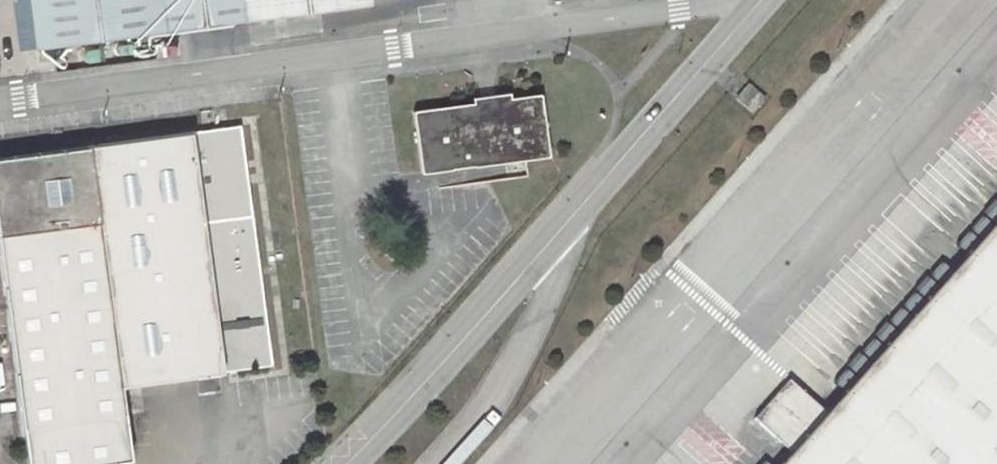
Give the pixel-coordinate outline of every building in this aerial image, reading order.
[(36,47),(244,20),(241,0),(29,0),(36,47)] [(244,20),(370,4),(369,0),(241,0),(244,20)] [(51,49),(36,51),(38,61),(52,59),(51,49)] [(763,99),(747,85),(735,99),(750,113),(763,99)] [(509,92),(472,97),(473,102),(509,97),(509,92)] [(473,102),(412,110),(420,172),(549,155),(541,93),(509,97),(473,102)] [(126,429),(120,384),(223,371),(223,370),(272,364),(240,125),(0,157),(0,260),(24,443),(126,429)] [(957,249),(967,257),(996,223),(996,204),(957,249)] [(967,257),(950,276),(843,396),(826,415),(787,380),(752,420),(791,455),(782,463),(996,463),(996,223),(967,257)] [(950,276),(941,267),(834,387),(843,396),(950,276)] [(24,443),(27,463),(95,463),(130,459),(126,429),(24,443)]
